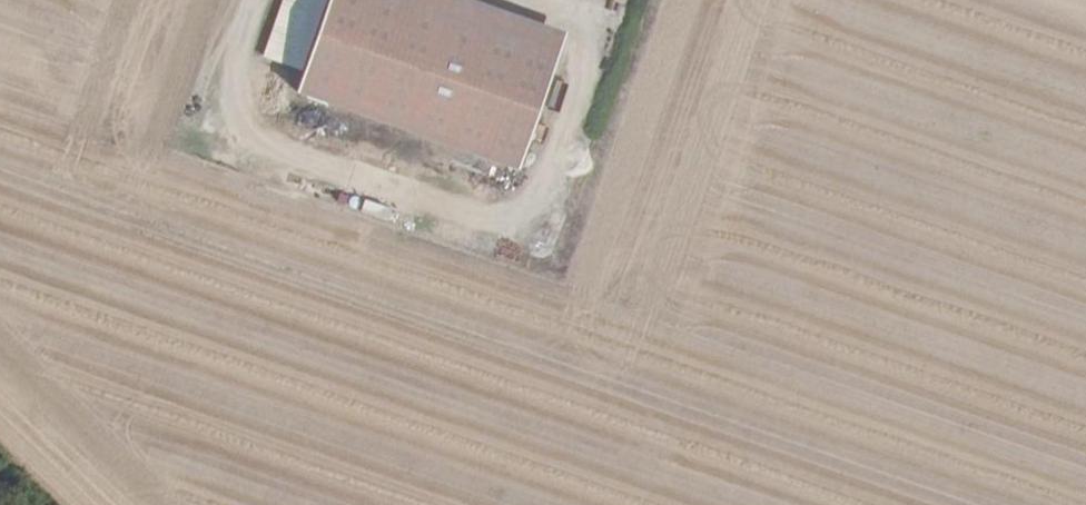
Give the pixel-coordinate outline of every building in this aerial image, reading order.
[(295,92),(517,170),(558,54),(403,0),(328,0),(295,92)]
